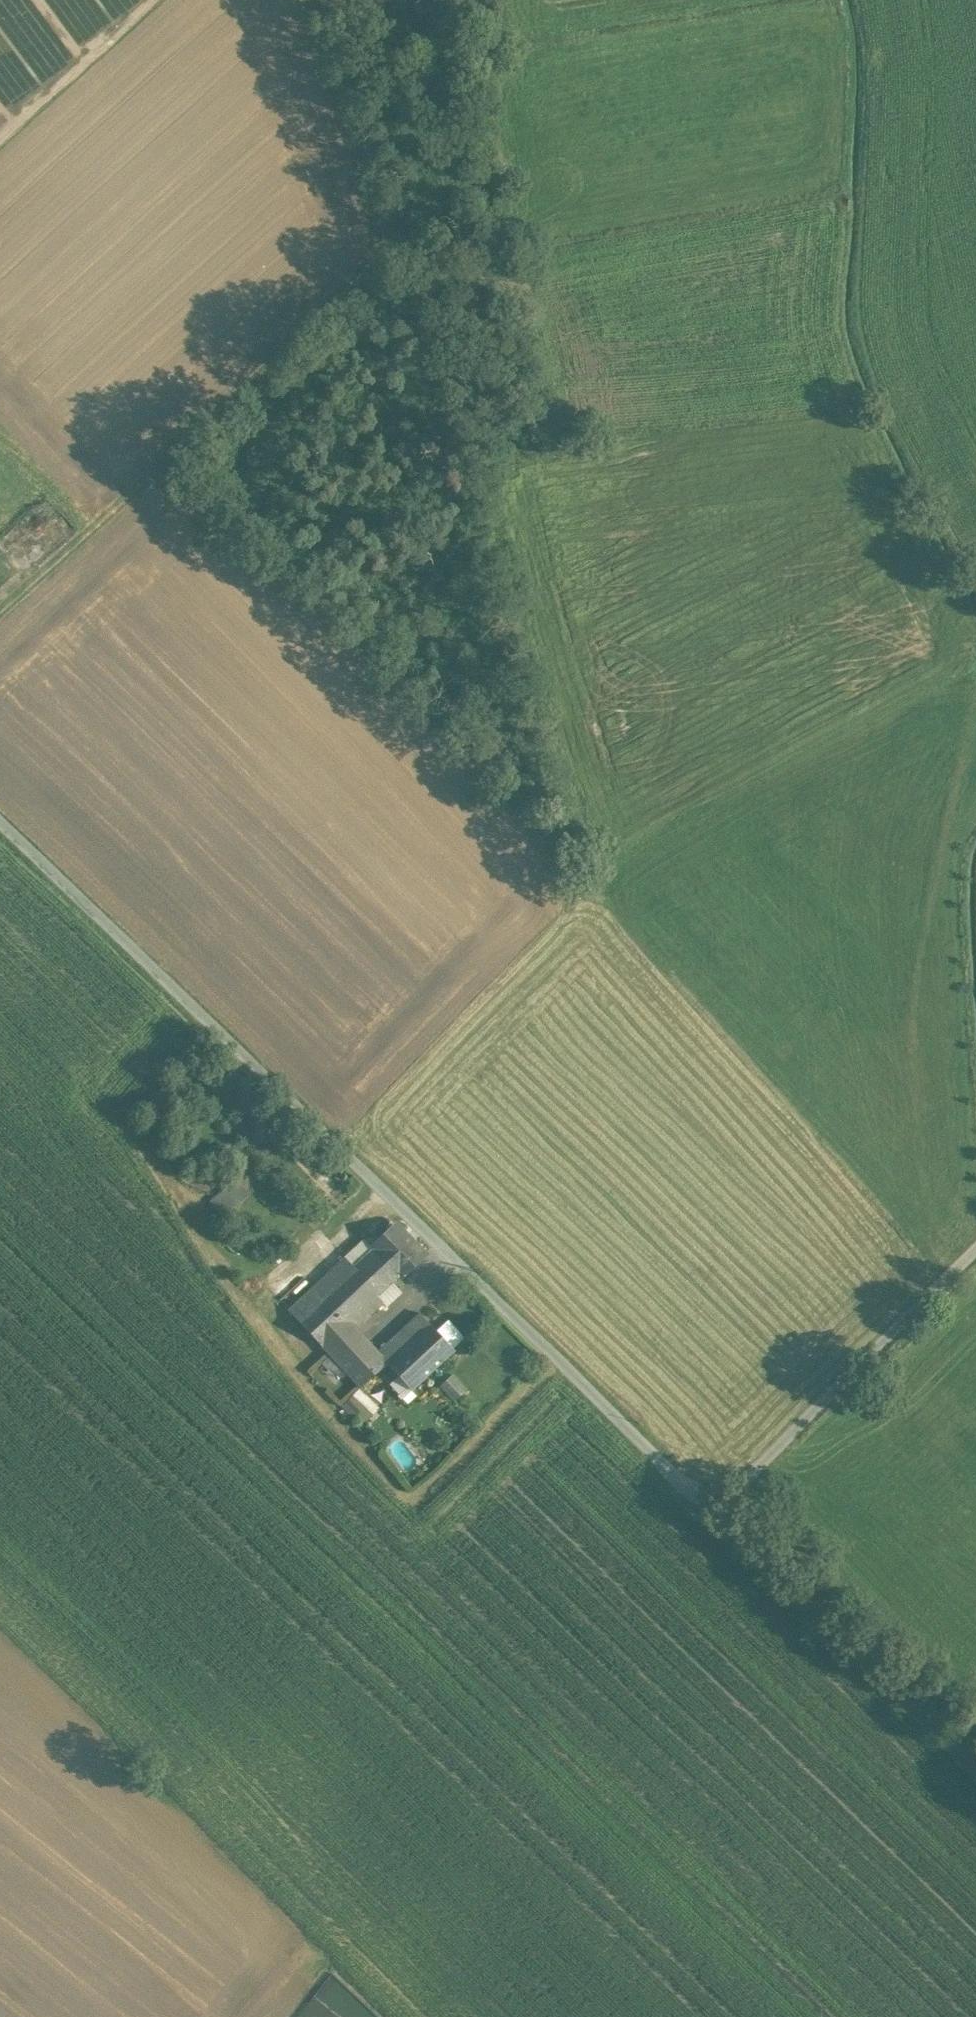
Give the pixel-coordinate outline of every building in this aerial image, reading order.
[(12,489),(0,477),(0,501),(12,489)] [(248,1194),(237,1181),(212,1201),(222,1215),(248,1194)] [(425,1254),(396,1225),(373,1247),(401,1275),(402,1276),(425,1254)] [(345,1257),(288,1309),(361,1387),(388,1363),(388,1362),(378,1351),(356,1328),(384,1303),(378,1296),(401,1275),(374,1248),(354,1266),(345,1257)] [(455,1350),(420,1312),(378,1351),(388,1362),(388,1363),(412,1389),(455,1350)] [(467,1389),(452,1374),(440,1385),(454,1401),(467,1389)] [(343,1402),(363,1420),(377,1405),(357,1386),(343,1402)]
